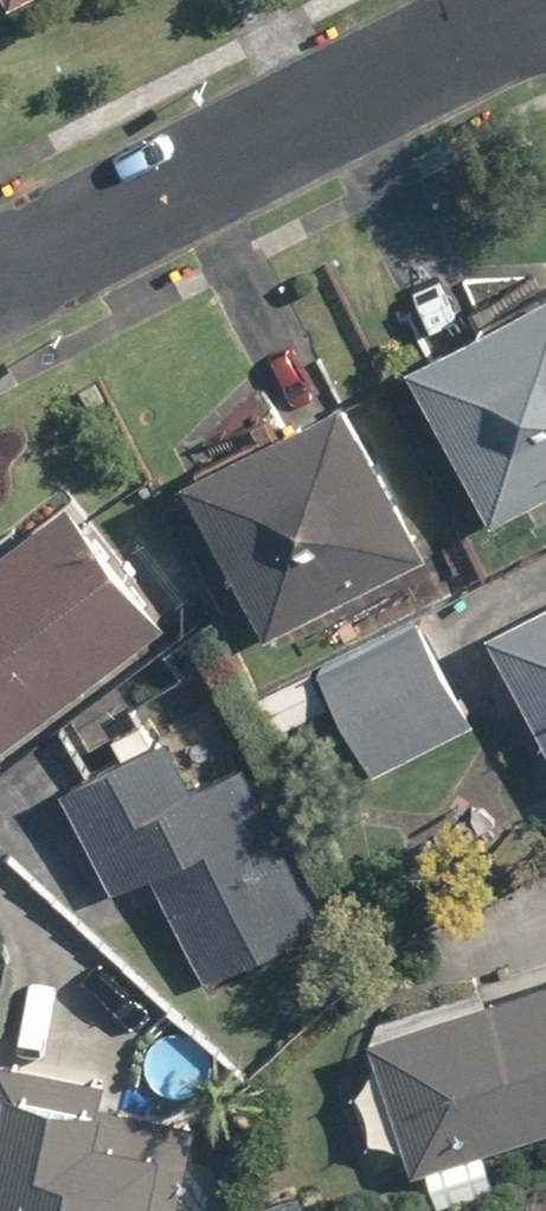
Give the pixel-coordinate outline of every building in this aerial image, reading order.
[(2,10),(20,0),(0,0),(0,6),(2,10)] [(394,368),(477,526),(545,490),(545,288),(394,368)] [(331,396),(176,476),(257,635),(413,555),(331,396)] [(155,621),(48,501),(0,544),(0,760),(155,621)] [(481,639),(545,767),(545,608),(481,639)] [(471,726),(412,616),(252,701),(270,735),(327,705),(367,781),(471,726)] [(103,765),(54,789),(101,885),(142,864),(201,981),(317,923),(238,764),(183,792),(139,703),(85,730),(103,765)] [(359,1038),(415,1210),(434,1210),(495,1191),(482,1152),(545,1131),(545,978),(359,1038)] [(152,1198),(169,1202),(184,1122),(94,1105),(99,1078),(0,1059),(0,1210),(150,1210),(152,1198)]
